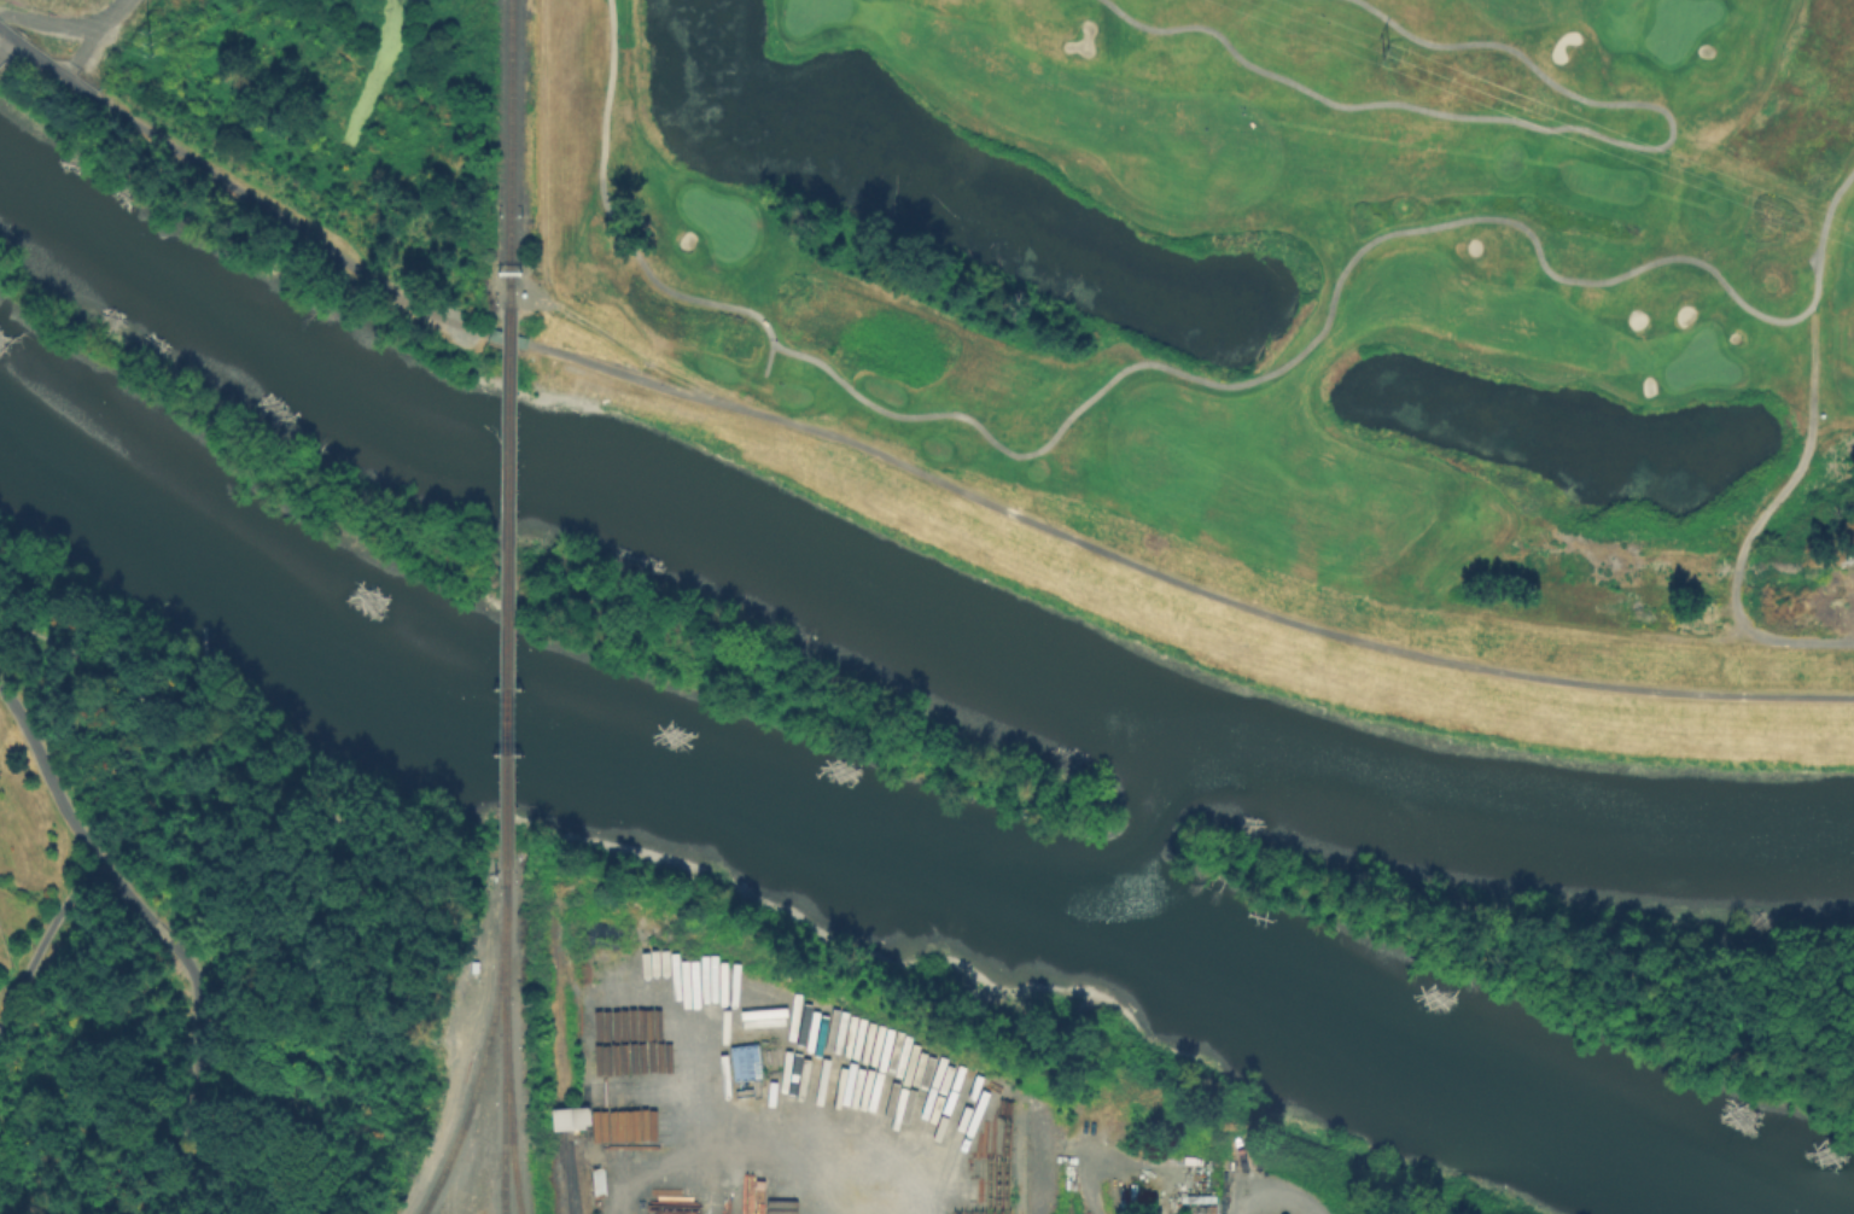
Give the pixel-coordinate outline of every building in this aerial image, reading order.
[(583,1106),(551,1107),(551,1129),(584,1127),(583,1106)]
